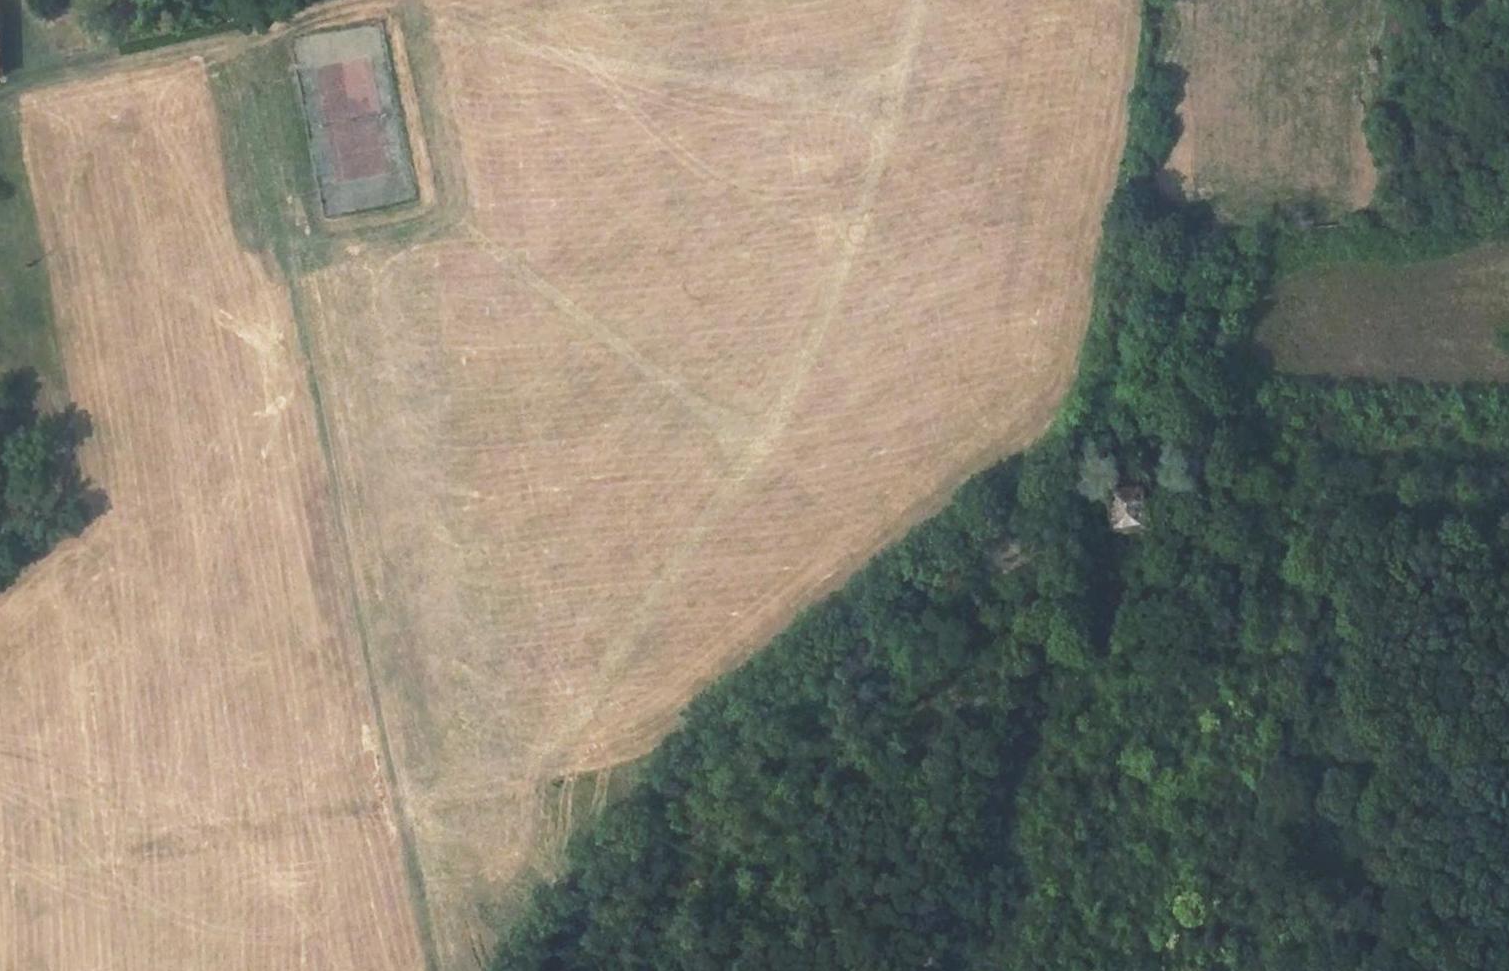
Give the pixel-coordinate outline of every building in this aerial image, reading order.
[(1113,530),(1147,528),(1144,490),(1110,493),(1113,530)]
